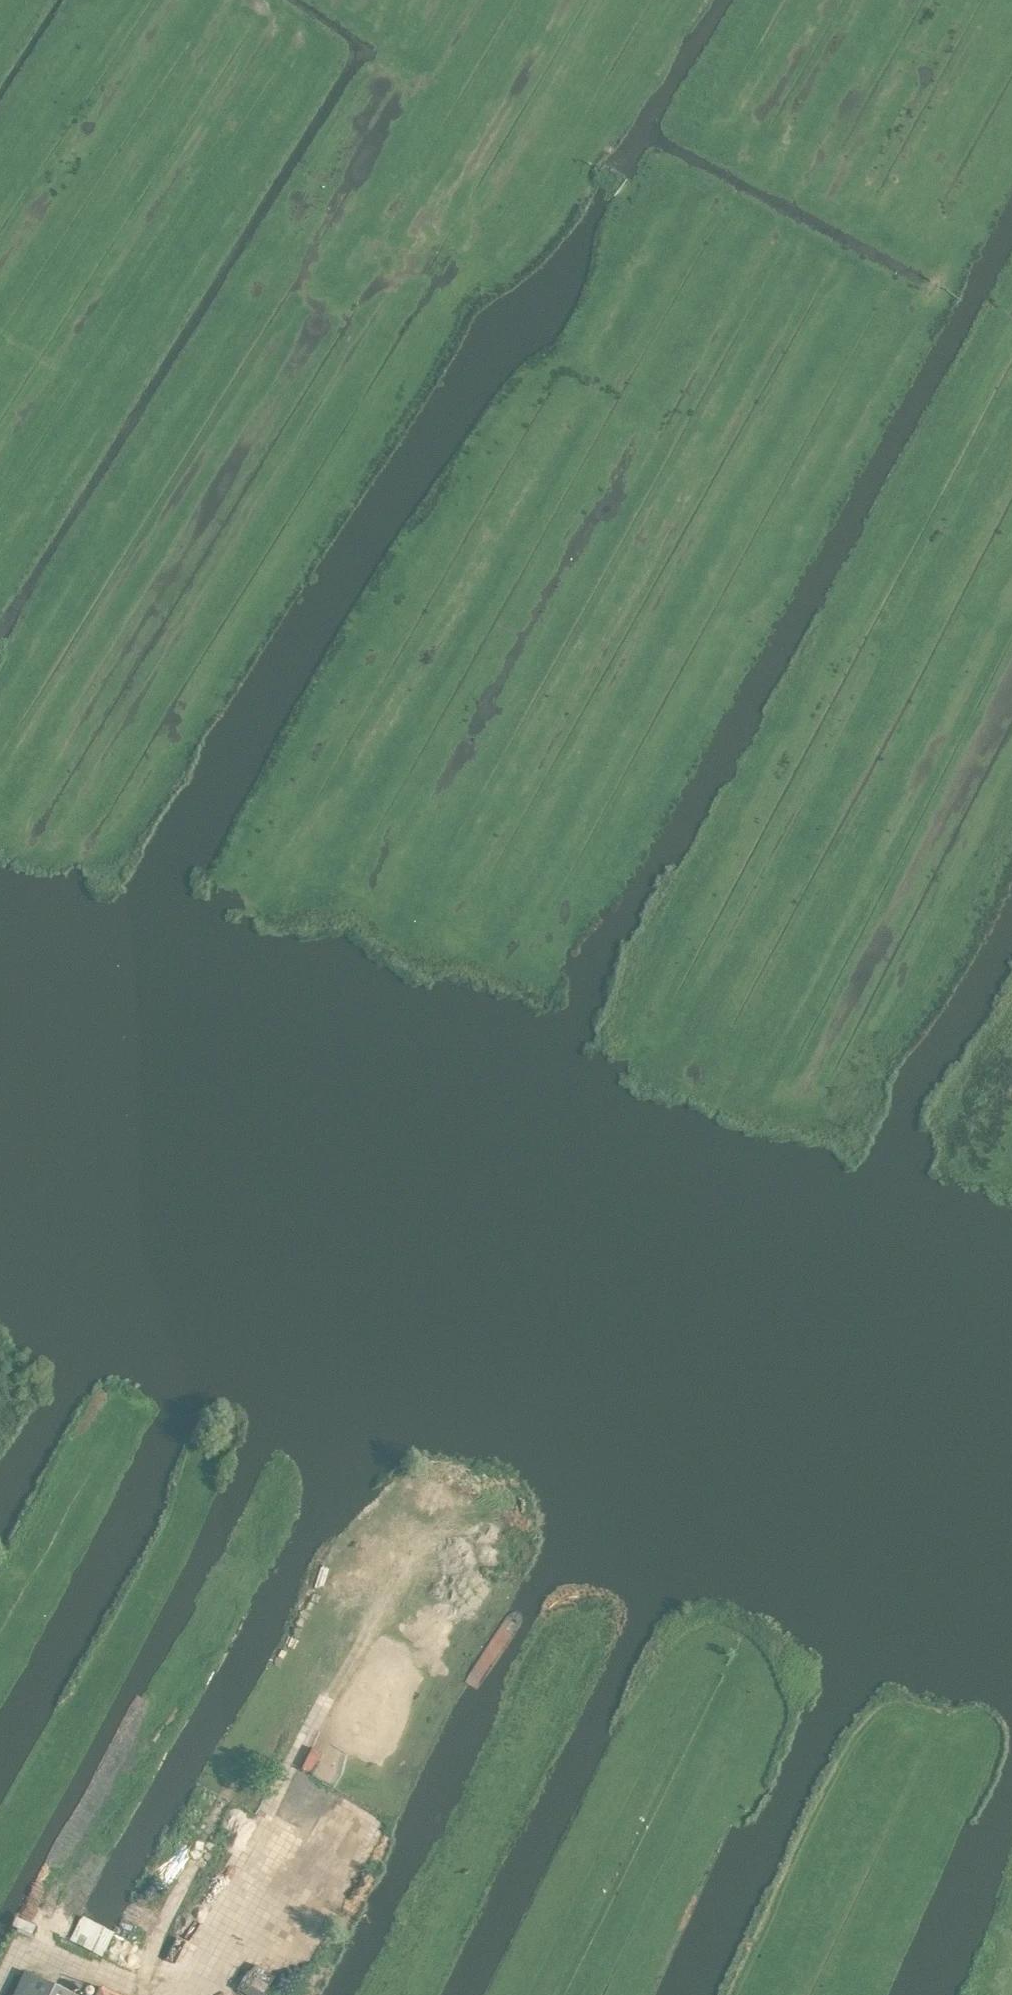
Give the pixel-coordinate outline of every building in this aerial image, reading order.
[(24,1970),(12,1994),(76,1994),(24,1970)] [(101,1982),(94,1994),(129,1994),(101,1982)]
